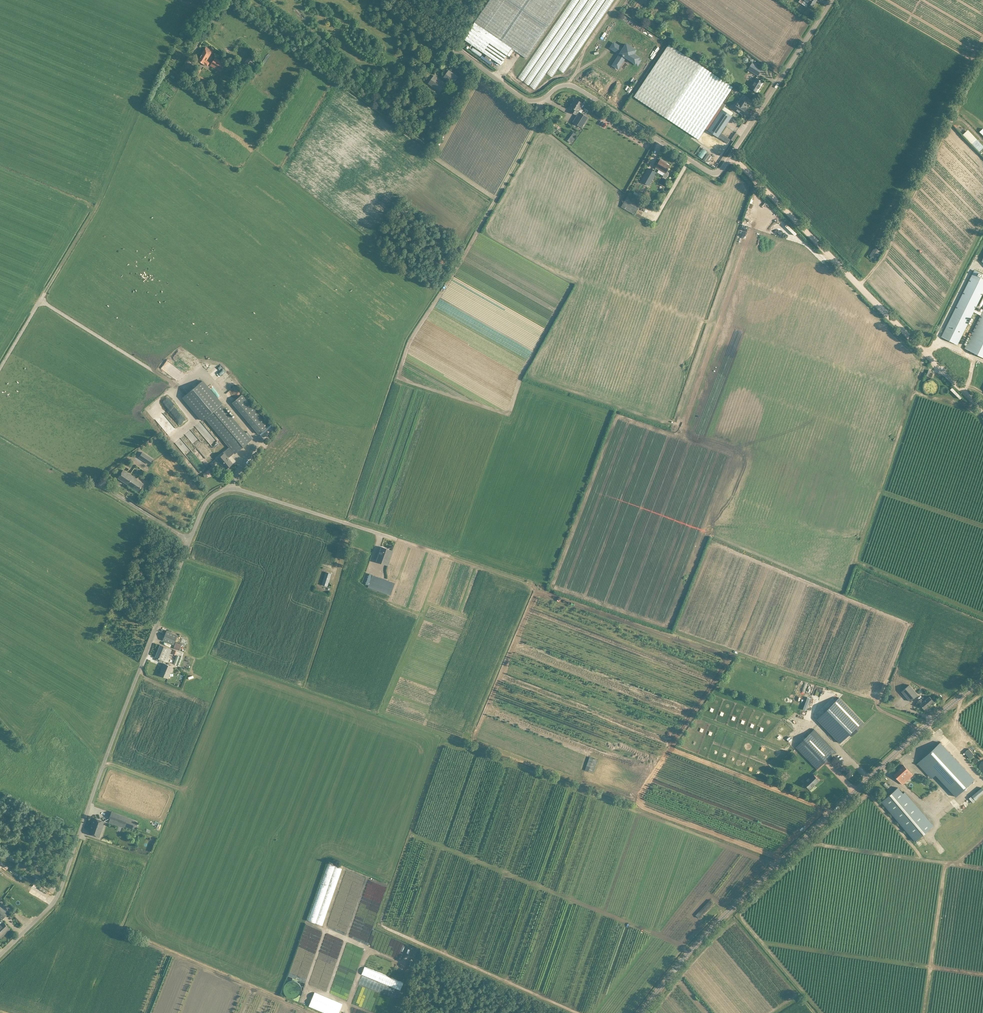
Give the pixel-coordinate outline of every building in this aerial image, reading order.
[(463,38),(500,64),(512,48),(526,58),(566,0),(490,0),(463,38)] [(614,42),(611,47),(617,50),(616,50),(617,51),(617,49),(622,52),(618,58),(618,57),(616,61),(615,62),(619,65),(620,64),(621,64),(621,65),(626,57),(630,59),(632,57),(637,61),(640,57),(634,53),(635,53),(636,51),(636,50),(626,44),(626,45),(625,45),(623,48),(614,42)] [(732,116),(723,110),(726,105),(723,102),(733,87),(729,84),(669,44),(637,92),(634,96),(698,139),(705,129),(718,137),(728,143),(730,139),(721,133),(732,116)] [(200,57),(198,61),(199,61),(204,64),(207,66),(210,62),(206,60),(210,54),(212,51),(206,47),(204,51),(200,57)] [(253,66),(256,62),(249,57),(244,62),(250,66),(251,65),(253,66)] [(225,70),(228,65),(225,63),(219,60),(215,58),(210,65),(215,68),(220,71),(222,68),(225,70)] [(762,69),(758,66),(752,63),(748,69),(754,73),(758,75),(762,69)] [(201,69),(197,67),(193,75),(197,77),(201,69)] [(763,82),(758,79),(756,78),(750,87),(757,92),(760,89),(759,88),(763,82)] [(483,80),(481,84),(494,93),(497,89),(483,80)] [(633,80),(627,92),(631,94),(637,81),(633,80)] [(575,98),(571,106),(573,108),(571,112),(576,115),(576,114),(577,115),(573,121),(576,123),(581,127),(587,120),(589,117),(579,111),(583,103),(575,98)] [(747,108),(745,107),(748,103),(742,99),(739,103),(738,102),(734,108),(742,114),(747,108)] [(596,113),(594,115),(600,118),(601,117),(603,113),(597,110),(596,113)] [(965,131),(968,128),(963,122),(958,127),(965,135),(967,132),(965,131)] [(965,135),(973,144),(978,139),(970,130),(965,135)] [(700,156),(704,159),(709,152),(705,149),(700,156)] [(709,154),(705,160),(709,163),(714,157),(709,154)] [(667,171),(666,171),(670,166),(664,162),(665,161),(660,158),(656,166),(665,172),(663,175),(663,177),(665,178),(666,178),(667,177),(667,176),(668,175),(668,174),(669,173),(669,172),(667,171)] [(648,168),(641,181),(649,185),(656,172),(648,168)] [(635,214),(641,203),(627,195),(621,206),(635,214)] [(874,247),(869,255),(874,259),(880,251),(874,247)] [(942,336),(958,344),(974,312),(981,315),(965,347),(982,356),(982,311),(982,312),(975,308),(982,293),(982,275),(974,270),(971,277),(942,336)] [(884,276),(879,281),(893,294),(897,290),(884,276)] [(222,403),(212,391),(203,380),(182,397),(201,421),(205,418),(229,447),(223,452),(224,453),(221,456),(217,459),(225,469),(232,463),(228,458),(234,453),(235,454),(251,440),(253,438),(248,431),(246,433),(245,433),(221,404),(222,403)] [(258,434),(268,425),(242,394),(232,403),(258,434)] [(193,442),(198,448),(203,443),(198,437),(193,442)] [(142,452),(138,457),(149,464),(153,459),(142,452)] [(128,485),(128,484),(138,491),(143,483),(137,479),(123,470),(117,478),(128,485)] [(376,561),(387,565),(390,559),(391,554),(393,551),(392,551),(390,550),(381,547),(376,561)] [(362,560),(352,556),(346,572),(356,575),(362,560)] [(331,573),(326,571),(322,584),(327,586),(331,573)] [(367,587),(390,595),(395,583),(372,574),(367,587)] [(178,635),(171,632),(166,630),(163,640),(174,644),(178,635)] [(181,644),(175,642),(173,648),(179,650),(181,644)] [(172,649),(165,647),(160,645),(155,657),(167,662),(172,649)] [(179,656),(175,664),(182,667),(185,658),(179,656)] [(160,675),(165,676),(168,678),(172,667),(164,663),(162,668),(163,668),(160,675)] [(918,694),(909,685),(902,691),(910,701),(918,694)] [(921,698),(918,701),(924,709),(934,701),(930,696),(924,701),(921,698)] [(839,697),(816,719),(840,743),(849,734),(851,736),(865,723),(839,697)] [(971,722),(962,728),(966,734),(975,728),(971,722)] [(817,769),(820,767),(831,755),(810,733),(798,744),(796,747),(817,769)] [(940,742),(917,763),(931,778),(936,775),(956,796),(974,779),(940,742)] [(969,749),(964,753),(970,758),(974,755),(969,749)] [(589,757),(585,770),(593,773),(597,759),(589,757)] [(911,773),(909,770),(910,769),(907,765),(905,766),(903,765),(899,769),(899,770),(894,775),(903,784),(905,782),(901,777),(903,776),(905,778),(908,775),(909,776),(910,775),(909,774),(911,773)] [(810,776),(804,783),(810,789),(815,784),(819,780),(813,774),(810,776)] [(972,796),(975,800),(982,794),(982,789),(982,788),(981,787),(972,796)] [(882,801),(914,841),(918,837),(919,837),(933,825),(905,792),(903,793),(901,792),(898,788),(882,801)] [(940,805),(944,802),(937,792),(933,795),(940,805)] [(109,818),(125,824),(126,822),(134,825),(135,821),(128,818),(111,812),(109,818)] [(89,833),(94,835),(99,837),(104,821),(99,819),(94,818),(89,833)] [(328,864),(311,922),(325,927),(343,868),(328,864)] [(381,911),(388,886),(371,881),(368,888),(367,893),(378,897),(375,904),(378,905),(377,908),(376,907),(375,909),(381,911)] [(15,883),(14,886),(25,893),(27,891),(15,883)] [(344,933),(348,932),(358,903),(356,902),(356,901),(357,897),(353,897),(351,904),(351,899),(345,899),(345,897),(339,897),(331,921),(331,928),(344,933)] [(714,902),(710,899),(696,915),(699,918),(714,902)] [(15,913),(17,911),(6,902),(4,905),(15,913)] [(10,929),(3,922),(0,925),(0,936),(6,931),(7,932),(10,929)] [(323,944),(311,986),(329,991),(341,950),(342,950),(345,943),(327,938),(324,945),(323,944)] [(366,969),(363,977),(403,991),(406,982),(366,969)] [(355,982),(356,979),(347,977),(347,975),(338,973),(337,976),(355,982)] [(349,999),(354,986),(347,984),(347,985),(345,984),(343,991),(345,992),(344,995),(340,993),(339,996),(349,999)] [(310,1009),(323,1012),(341,1012),(344,1003),(315,994),(310,1009)]
